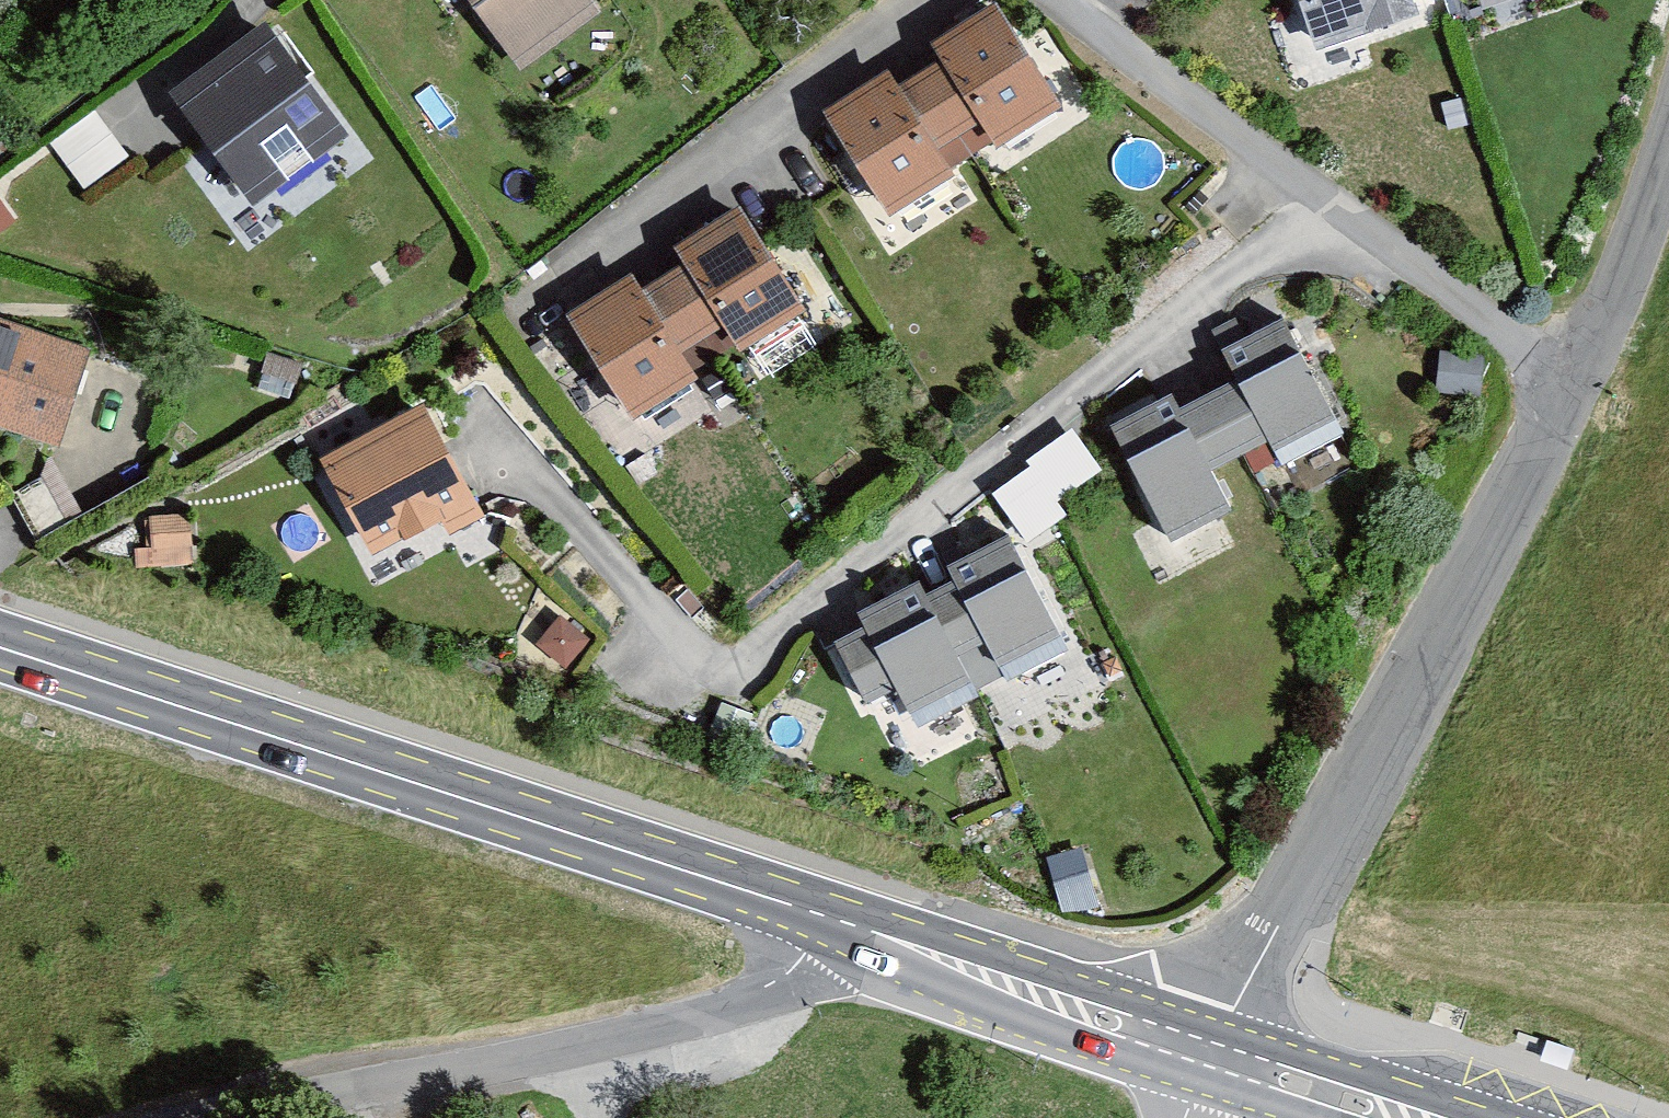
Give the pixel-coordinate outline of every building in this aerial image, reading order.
[(616,13),(607,0),(492,0),(543,67),(616,13)] [(1324,53),(1477,0),(1305,0),(1324,53)] [(1019,146),(1083,106),(1018,4),(953,45),(966,66),(923,93),(914,78),(848,120),(908,215),(982,168),(970,149),(1006,126),(1019,146)] [(193,97),(274,203),(368,132),(288,26),(193,97)] [(126,90),(51,133),(80,185),(155,142),(126,90)] [(761,352),(825,312),(760,209),(694,251),(708,271),(665,298),(656,284),(590,325),(650,420),(724,374),(712,354),(748,331),(761,352)] [(77,453),(112,352),(0,314),(0,427),(77,453)] [(1299,456),(1365,422),(1309,317),(1241,352),(1256,381),(1200,411),(1191,394),(1136,423),(1200,546),(1260,515),(1238,473),(1293,444),(1299,456)] [(465,534),(506,513),(449,405),(346,459),(397,556),(459,523),(465,534)] [(1034,540),(1071,512),(1063,501),(1109,467),(1078,425),(994,487),(1034,540)] [(151,550),(152,574),(208,571),(205,519),(168,521),(170,549),(151,550)] [(1021,670),(1081,640),(1029,536),(970,565),(978,581),(950,594),(943,579),(876,612),(884,629),(855,643),(886,706),(922,688),(933,711),(990,683),(979,660),(1009,645),(1021,670)] [(589,612),(566,638),(594,662),(617,636),(589,612)] [(1104,846),(1069,856),(1086,915),(1121,905),(1104,846)]
